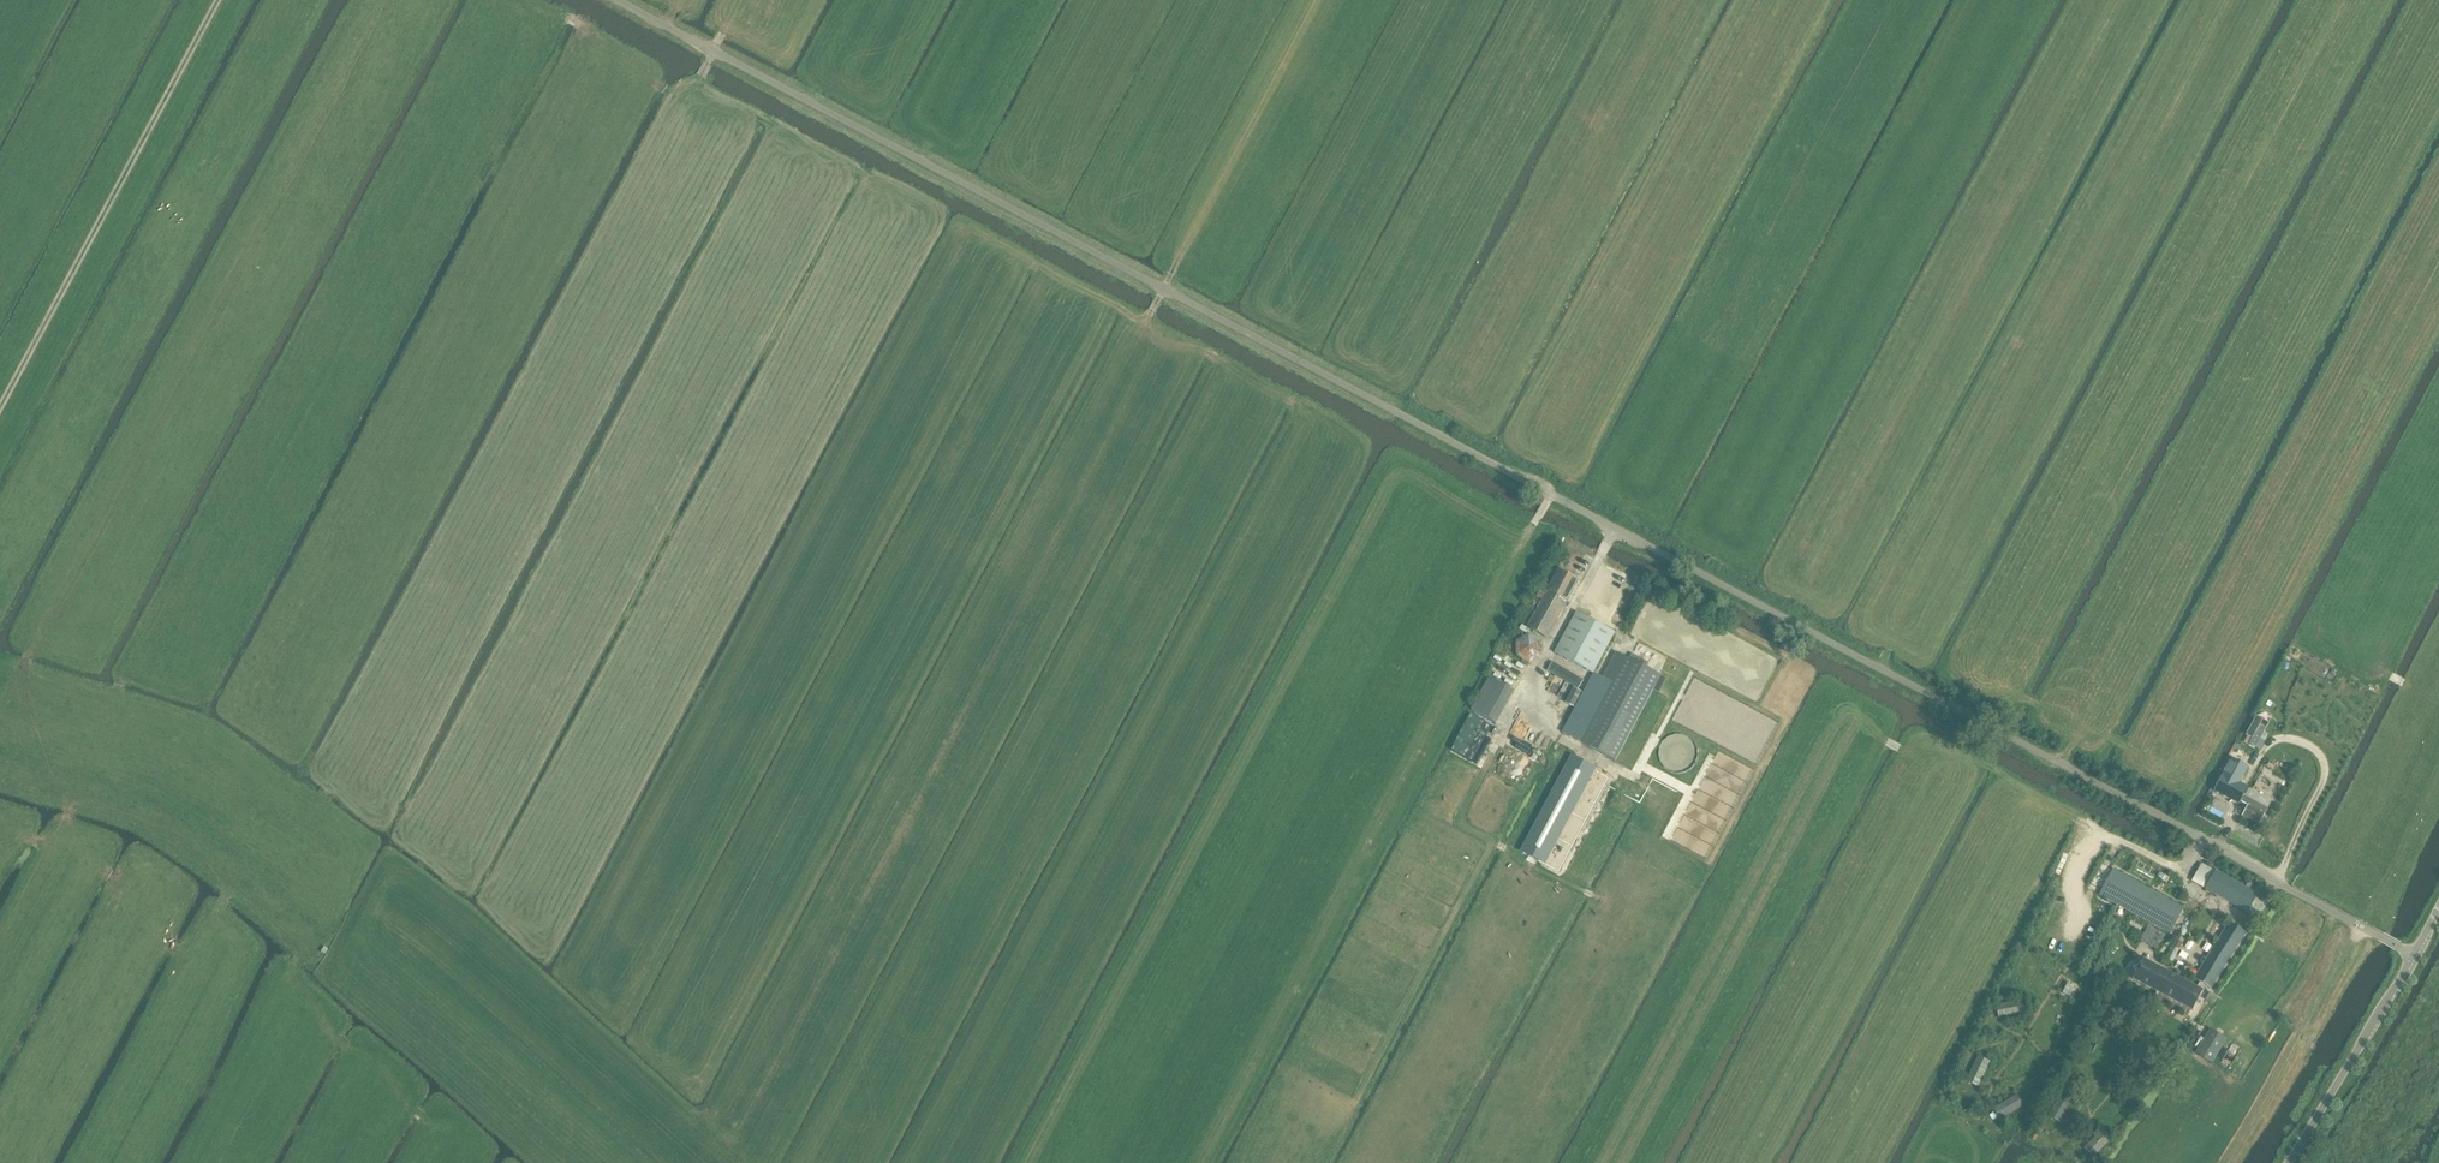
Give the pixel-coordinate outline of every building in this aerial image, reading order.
[(1541,601),(1527,628),(1547,639),(1578,582),(1557,571),(1548,588),(1545,586),(1547,582),(1543,580),(1541,584),(1540,584),(1535,592),(1538,594),(1536,598),(1541,601)] [(1554,653),(1593,674),(1615,633),(1576,613),(1554,653)] [(1571,738),(1615,762),(1660,677),(1616,653),(1571,738)] [(1551,665),(1547,671),(1578,690),(1582,683),(1551,665)] [(1490,677),(1471,712),(1494,724),(1495,725),(1518,683),(1500,673),(1496,681),(1490,677)] [(1575,689),(1567,704),(1573,707),(1581,692),(1575,689)] [(2252,739),(2248,746),(2254,749),(2260,739),(2263,733),(2268,724),(2256,717),(2245,736),(2252,739)] [(1543,866),(1589,778),(1595,767),(1573,755),(1567,766),(1521,854),(1543,866)] [(2217,786),(2216,789),(2220,791),(2218,793),(2239,804),(2240,803),(2247,807),(2241,817),(2258,826),(2264,816),(2268,808),(2244,795),(2247,790),(2222,777),(2217,786)] [(2099,896),(2169,934),(2183,909),(2113,870),(2099,896)] [(2215,872),(2205,890),(2247,913),(2257,896),(2215,872)] [(2229,924),(2194,980),(2199,983),(2197,988),(2202,990),(2204,986),(2210,990),(2244,933),(2229,924)] [(2148,925),(2141,938),(2151,943),(2159,931),(2148,925)] [(2132,979),(2192,1011),(2202,990),(2197,988),(2143,959),(2132,979)] [(2067,985),(2063,994),(2069,998),(2074,988),(2067,985)] [(2210,993),(2205,1001),(2213,1005),(2218,998),(2210,993)] [(2195,1055),(2212,1065),(2228,1039),(2211,1028),(2195,1055)]
